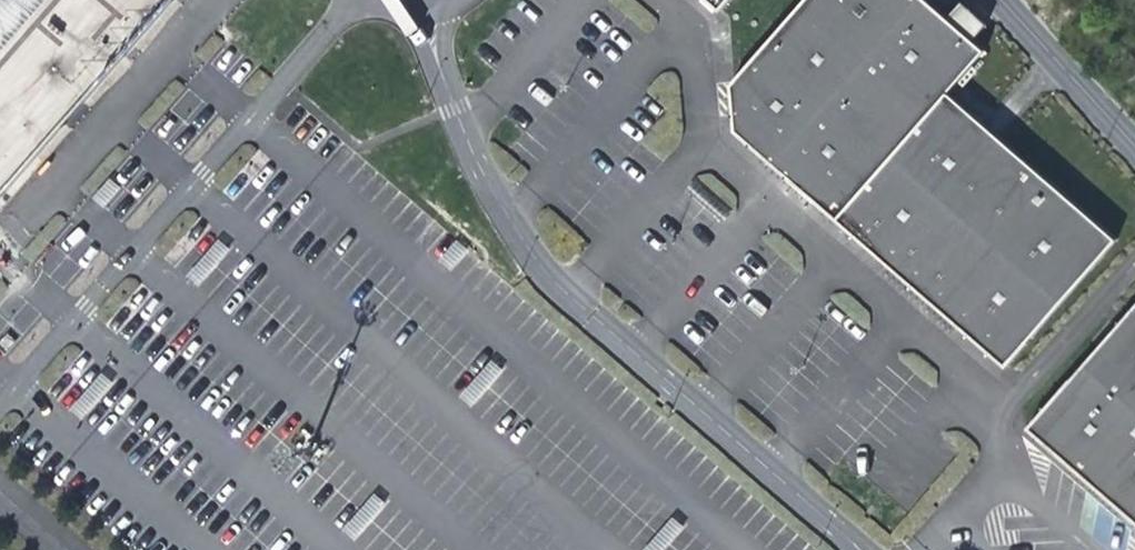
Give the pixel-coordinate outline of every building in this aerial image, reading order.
[(169,0),(0,0),(0,189),(169,0)] [(841,217),(954,89),(988,50),(976,39),(989,24),(969,6),(955,21),(931,0),(801,0),(734,77),(737,125),(841,217)] [(1035,163),(954,89),(841,217),(923,290),(1035,163)] [(1118,238),(1035,163),(923,290),(1006,363),(1118,238)] [(1053,441),(1134,347),(1134,307),(1033,423),(1053,441)] [(1053,441),(1133,511),(1134,513),(1134,347),(1053,441)]
